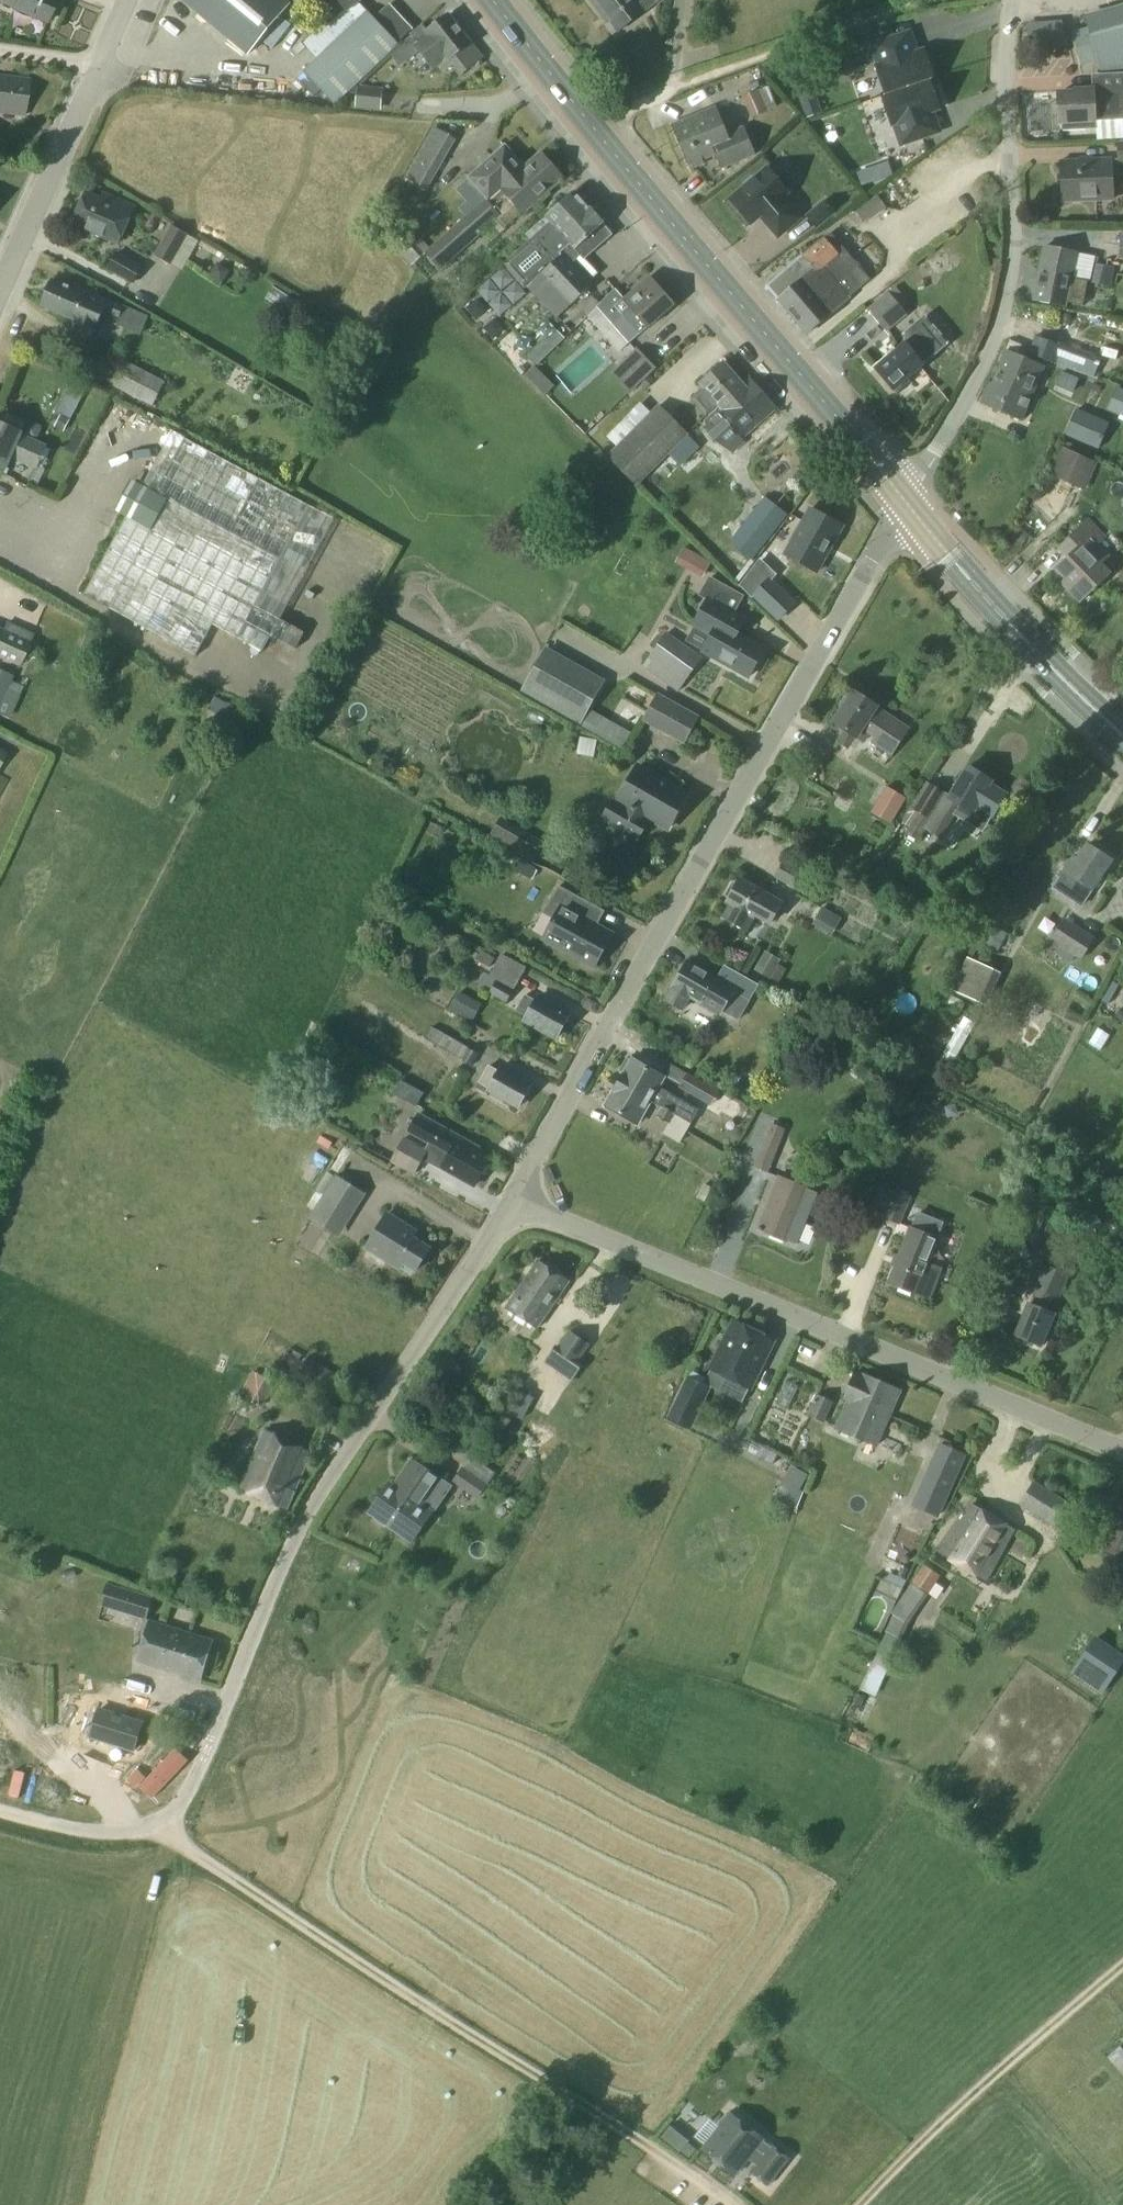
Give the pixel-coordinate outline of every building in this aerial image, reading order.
[(12,11),(45,25),(56,0),(0,0),(0,6),(12,11)] [(247,57),(289,6),(281,0),(178,0),(247,57)] [(295,13),(312,0),(285,0),(295,13)] [(346,13),(362,0),(336,0),(346,13)] [(601,16),(604,13),(619,32),(643,13),(641,11),(655,0),(654,0),(589,0),(601,16)] [(367,13),(300,71),(331,104),(398,46),(396,43),(411,30),(388,4),(372,18),(367,13)] [(1096,56),(1102,75),(1122,69),(1122,11),(1086,21),(1096,56)] [(470,44),(448,15),(439,22),(426,33),(421,27),(410,36),(411,38),(390,56),(399,67),(418,52),(433,71),(438,67),(442,73),(453,65),(461,75),(481,60),(469,45),(470,44)] [(892,39),(871,46),(878,67),(875,68),(885,95),(881,97),(934,79),(932,74),(930,69),(932,65),(929,56),(925,54),(924,51),(916,54),(908,33),(892,39)] [(1059,123),(1062,123),(1062,131),(1094,129),(1093,111),(1113,110),(1113,121),(1122,120),(1122,75),(1099,76),(1099,91),(1093,91),(1093,90),(1075,91),(1075,93),(1058,94),(1059,123)] [(24,118),(28,82),(0,78),(0,115),(24,118)] [(934,79),(881,97),(891,126),(893,125),(901,146),(922,139),(938,133),(931,112),(939,110),(938,107),(941,102),(938,93),(933,91),(930,82),(934,80),(934,79)] [(742,97),(751,118),(775,108),(767,87),(742,97)] [(381,92),(357,89),(355,107),(379,110),(381,92)] [(817,103),(801,109),(805,121),(821,116),(817,103)] [(672,126),(689,167),(692,165),(693,169),(704,165),(702,161),(716,155),(721,170),(754,156),(743,129),(727,136),(715,108),(672,126)] [(454,140),(435,129),(407,179),(426,190),(454,140)] [(1061,162),(1063,202),(1112,200),(1111,174),(1122,174),(1122,144),(1118,144),(1119,161),(1110,162),(1110,160),(1061,162)] [(468,178),(487,200),(523,169),(504,147),(468,178)] [(540,154),(523,169),(487,200),(424,255),(437,271),(506,210),(510,215),(518,208),(523,214),(562,179),(540,154)] [(741,191),(730,201),(750,225),(757,219),(775,240),(797,221),(783,205),(779,200),(788,192),(768,169),(754,180),(749,180),(741,186),(741,191)] [(862,189),(874,185),(870,171),(857,175),(862,189)] [(546,219),(550,224),(530,241),(552,264),(534,282),(563,313),(590,288),(570,266),(579,257),(582,261),(611,236),(575,194),(546,219)] [(73,226),(118,244),(132,207),(110,198),(108,204),(85,195),(73,226)] [(854,214),(862,226),(885,210),(877,198),(854,214)] [(824,205),(806,220),(817,232),(834,217),(824,205)] [(154,256),(168,264),(170,265),(186,236),(170,227),(154,256)] [(426,252),(410,233),(396,244),(412,263),(426,252)] [(777,302),(806,335),(832,313),(832,312),(848,298),(849,299),(870,281),(830,234),(802,258),(812,269),(809,272),(810,274),(777,302)] [(1039,272),(1070,278),(1088,282),(1092,264),(1075,260),(1077,254),(1044,247),(1039,272)] [(145,269),(117,254),(109,268),(137,284),(145,269)] [(1088,284),(1108,288),(1112,268),(1092,264),(1088,282),(1088,284)] [(1070,278),(1039,272),(1034,301),(1064,307),(1066,296),(1081,298),(1084,283),(1069,281),(1070,278)] [(649,279),(623,301),(615,291),(596,308),(611,326),(612,325),(628,343),(638,335),(647,328),(648,329),(673,307),(649,279)] [(43,295),(40,301),(42,305),(41,308),(71,321),(66,335),(89,344),(101,313),(106,302),(88,293),(75,288),(74,291),(52,282),(47,294),(43,295)] [(887,294),(867,311),(885,332),(906,315),(900,308),(903,305),(895,295),(891,299),(887,294)] [(106,302),(101,313),(117,320),(122,309),(106,302)] [(1028,354),(1044,360),(1045,357),(1056,361),(1055,364),(1097,380),(1105,359),(1112,362),(1122,366),(1122,342),(1119,340),(1116,348),(1085,336),(1080,349),(1063,342),(1061,347),(1035,337),(1028,354)] [(897,395),(910,383),(908,380),(935,356),(928,348),(919,338),(908,348),(905,344),(875,369),(897,395)] [(541,341),(524,358),(534,368),(551,351),(541,341)] [(636,351),(610,374),(628,394),(654,370),(636,351)] [(981,403),(1021,420),(1043,368),(1005,352),(991,385),(989,385),(981,403)] [(165,384),(126,364),(114,387),(153,408),(165,384)] [(708,414),(742,385),(723,364),(700,384),(704,388),(691,400),(706,417),(708,414)] [(543,377),(534,368),(533,366),(524,375),(534,386),(543,377)] [(79,407),(87,378),(73,374),(65,404),(79,407)] [(749,379),(742,385),(708,414),(732,442),(742,434),(744,437),(775,409),(749,379)] [(1116,389),(1107,409),(1122,416),(1122,392),(1116,389)] [(658,406),(607,458),(634,485),(686,434),(658,406)] [(1077,412),(1066,433),(1097,448),(1103,436),(1091,430),(1095,421),(1077,412)] [(3,471),(10,457),(35,468),(44,447),(19,436),(25,423),(5,414),(0,425),(0,470),(3,471)] [(83,596),(195,657),(211,626),(261,653),(270,636),(294,650),(303,633),(279,620),(333,520),(171,433),(142,487),(130,481),(113,511),(126,518),(83,596)] [(699,448),(687,435),(668,454),(680,466),(699,448)] [(1045,478),(1081,495),(1094,467),(1058,450),(1045,478)] [(763,547),(786,517),(764,499),(741,529),(763,547)] [(809,510),(784,555),(816,573),(841,528),(809,510)] [(1066,557),(1054,569),(1071,586),(1067,590),(1078,603),(1083,599),(1083,600),(1109,576),(1100,566),(1108,558),(1097,546),(1105,539),(1087,520),(1057,548),(1066,557)] [(697,558),(689,573),(701,580),(710,565),(697,558)] [(794,603),(771,581),(769,579),(752,598),(777,621),(794,603)] [(702,653),(748,678),(764,649),(737,634),(745,620),(708,599),(693,626),(711,636),(702,653)] [(15,666),(19,667),(33,636),(6,624),(2,631),(0,630),(0,659),(15,666)] [(700,661),(664,635),(641,667),(677,692),(700,661)] [(632,734),(589,710),(605,681),(545,647),(520,692),(623,750),(632,734)] [(12,709),(23,686),(11,680),(12,677),(0,671),(0,704),(12,709)] [(862,727),(874,710),(876,707),(852,692),(848,699),(845,697),(838,708),(841,710),(832,724),(844,732),(837,743),(847,749),(853,739),(861,744),(867,734),(869,731),(862,727)] [(658,697),(644,720),(682,742),(696,719),(658,697)] [(869,731),(867,734),(874,738),(871,744),(890,756),(906,731),(874,710),(862,727),(869,731)] [(602,818),(635,838),(646,819),(665,830),(686,795),(637,766),(614,804),(611,802),(602,818)] [(949,800),(929,833),(939,839),(959,807),(972,815),(992,782),(967,768),(948,800),(949,800)] [(931,818),(932,819),(946,792),(926,782),(912,808),(918,811),(904,834),(916,842),(931,818)] [(886,786),(870,813),(890,825),(906,798),(886,786)] [(541,851),(547,829),(501,817),(495,839),(541,851)] [(1092,891),(1111,861),(1086,845),(1076,861),(1072,858),(1053,889),(1081,907),(1091,891),(1092,891)] [(784,863),(775,878),(805,896),(814,881),(784,863)] [(730,882),(722,894),(728,898),(725,903),(751,918),(753,915),(768,923),(774,911),(779,904),(764,895),(738,880),(735,885),(730,882)] [(612,935),(596,926),(603,912),(557,888),(543,914),(553,920),(542,940),(594,968),(612,935)] [(1054,941),(1049,948),(1069,962),(1074,954),(1080,958),(1093,940),(1063,920),(1051,939),(1054,941)] [(987,926),(978,943),(997,953),(1006,935),(987,926)] [(753,971),(769,980),(777,965),(780,961),(764,951),(753,971)] [(988,988),(1000,968),(974,953),(962,973),(988,988)] [(492,977),(516,989),(526,969),(503,956),(492,977)] [(672,988),(664,1002),(680,1011),(688,997),(701,1004),(702,1002),(712,1007),(737,1021),(748,1003),(747,1002),(722,988),(723,987),(713,982),(715,979),(685,962),(671,987),(672,988)] [(484,975),(477,987),(505,1003),(511,991),(484,975)] [(952,994),(967,1001),(973,988),(958,981),(952,994)] [(449,1009),(472,1021),(480,1004),(458,993),(449,1009)] [(524,996),(515,1011),(526,1018),(523,1021),(555,1039),(568,1015),(537,998),(534,1002),(524,996)] [(965,1013),(948,1043),(961,1050),(977,1020),(965,1013)] [(431,1028),(424,1039),(471,1066),(477,1054),(431,1028)] [(618,1082),(649,1100),(690,1123),(697,1109),(657,1087),(662,1077),(631,1059),(630,1061),(625,1058),(618,1071),(622,1074),(618,1082)] [(488,1066),(475,1088),(486,1094),(487,1093),(515,1109),(530,1084),(500,1067),(498,1071),(488,1066)] [(680,1089),(711,1107),(720,1092),(688,1074),(680,1089)] [(391,1095),(415,1107),(422,1094),(398,1081),(391,1095)] [(636,1124),(649,1100),(618,1082),(604,1106),(636,1124)] [(690,1125),(661,1108),(656,1116),(668,1122),(666,1127),(683,1137),(690,1125)] [(424,1150),(403,1138),(390,1161),(413,1174),(422,1159),(441,1169),(473,1187),(488,1159),(475,1152),(477,1148),(418,1115),(408,1131),(428,1143),(424,1150)] [(783,1129),(771,1124),(754,1167),(766,1172),(783,1129)] [(335,1177),(309,1217),(332,1232),(358,1191),(335,1177)] [(806,1189),(778,1177),(756,1230),(785,1241),(806,1189)] [(908,1196),(894,1191),(884,1218),(897,1223),(908,1196)] [(388,1216),(367,1250),(398,1269),(401,1264),(415,1272),(429,1249),(408,1236),(411,1231),(388,1216)] [(937,1239),(910,1228),(887,1283),(926,1298),(939,1269),(926,1264),(937,1239)] [(569,1282),(537,1261),(505,1309),(537,1329),(569,1282)] [(1032,1291),(1036,1292),(1030,1305),(1028,1304),(1015,1336),(1040,1346),(1053,1314),(1045,1311),(1050,1298),(1059,1301),(1069,1277),(1042,1266),(1032,1291)] [(733,1322),(710,1370),(749,1389),(772,1342),(733,1322)] [(589,1339),(569,1326),(552,1353),(573,1366),(589,1339)] [(260,1407),(272,1384),(252,1372),(240,1396),(260,1407)] [(846,1402),(835,1428),(855,1437),(876,1446),(899,1391),(879,1382),(858,1373),(858,1375),(853,1373),(842,1400),(846,1402)] [(704,1386),(688,1378),(670,1419),(685,1427),(694,1409),(704,1386)] [(831,1402),(815,1395),(806,1415),(823,1422),(831,1402)] [(264,1430),(238,1489),(285,1510),(309,1452),(264,1430)] [(762,1431),(756,1439),(780,1458),(786,1450),(762,1431)] [(937,1444),(919,1486),(946,1498),(965,1457),(937,1444)] [(794,1458),(779,1484),(795,1493),(810,1467),(794,1458)] [(388,1484),(368,1512),(410,1541),(430,1513),(420,1506),(438,1479),(411,1460),(398,1478),(400,1480),(394,1488),(388,1484)] [(485,1485),(462,1469),(453,1482),(476,1498),(485,1485)] [(1065,1509),(1054,1501),(1031,1487),(1019,1506),(1054,1528),(1065,1509)] [(1101,1535),(1095,1549),(1122,1561),(1122,1500),(1116,1497),(1101,1535)] [(1014,1530),(971,1505),(938,1553),(986,1582),(1014,1530)] [(874,1579),(895,1590),(908,1568),(896,1561),(891,1570),(881,1565),(874,1579)] [(939,1576),(924,1566),(912,1585),(927,1594),(939,1576)] [(104,1607),(148,1621),(154,1601),(110,1588),(104,1607)] [(211,1641),(149,1622),(136,1662),(178,1675),(177,1676),(198,1682),(211,1641)] [(1094,1637),(1069,1675),(1101,1696),(1122,1663),(1122,1656),(1094,1637)] [(878,1652),(868,1679),(882,1684),(892,1657),(878,1652)] [(855,1706),(874,1716),(887,1691),(868,1682),(855,1706)] [(97,1710),(89,1737),(133,1750),(141,1724),(97,1710)] [(664,2124),(687,2148),(720,2118),(697,2094),(664,2124)] [(771,2149),(760,2140),(761,2139),(727,2112),(716,2125),(719,2128),(702,2149),(734,2175),(739,2167),(746,2159),(755,2165),(748,2174),(766,2188),(788,2159),(772,2147),(771,2149)]
